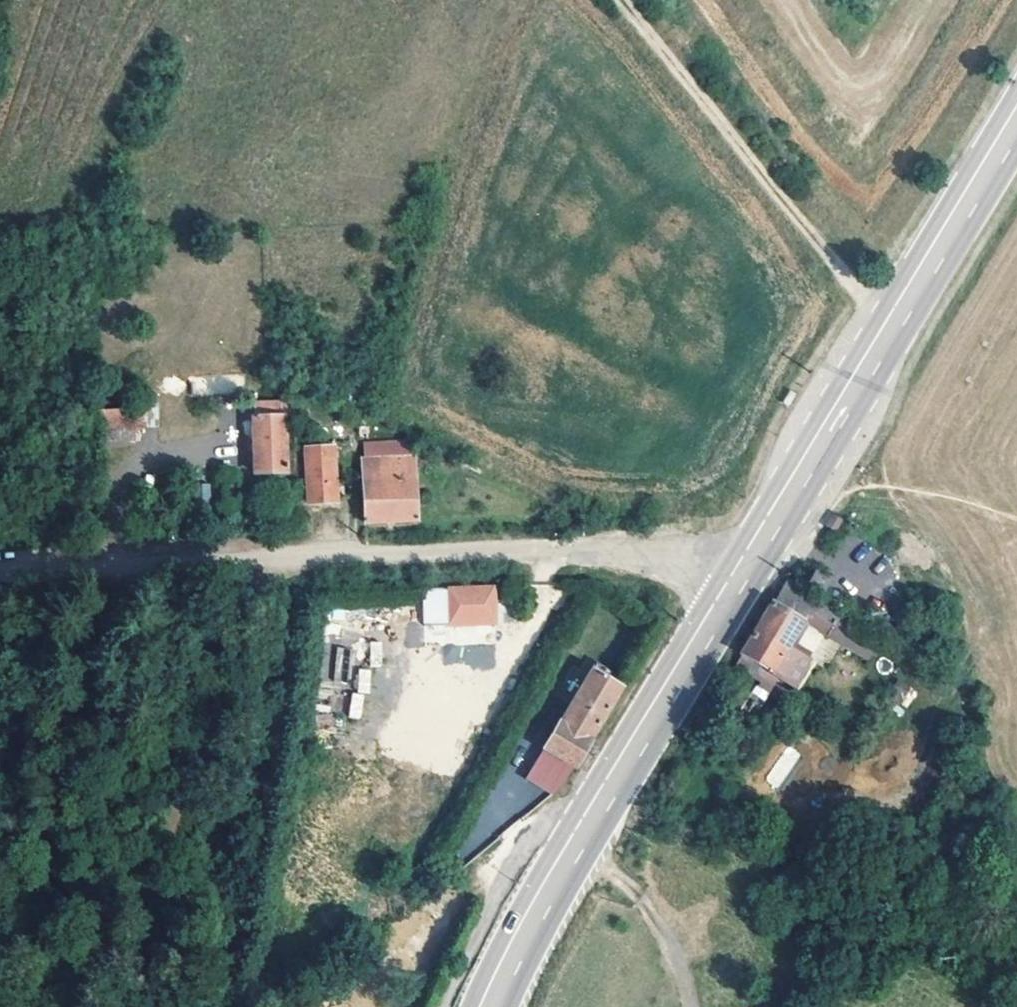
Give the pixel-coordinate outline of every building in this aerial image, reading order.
[(289,428),(297,428),(297,412),(258,414),(260,483),(290,483),(289,428)] [(161,436),(160,417),(156,418),(99,421),(100,439),(105,439),(105,454),(139,453),(139,437),(161,436)] [(373,451),(372,439),(363,439),(363,451),(373,451)] [(421,534),(415,455),(367,459),(368,473),(365,473),(370,536),(421,534)] [(335,522),(332,463),(299,464),(301,523),(335,522)] [(835,595),(820,586),(815,596),(829,605),(832,600),(835,595)] [(817,641),(833,651),(849,624),(793,591),(776,617),(817,641)] [(512,635),(511,598),(461,600),(462,637),(512,635)] [(817,641),(776,617),(745,667),(745,668),(762,678),(755,689),(764,695),(763,699),(774,706),(784,692),(798,700),(814,675),(802,667),(817,641)] [(369,642),(371,666),(382,665),(380,641),(369,642)] [(336,651),(335,679),(350,679),(350,651),(336,651)] [(359,668),(357,692),(369,693),(371,669),(359,668)] [(594,754),(592,752),(629,694),(599,677),(546,762),(547,763),(577,782),(594,754)] [(351,693),(349,718),(361,719),(364,695),(351,693)] [(777,789),(802,754),(788,744),(764,779),(777,789)] [(572,790),(577,782),(547,763),(529,793),(555,809),(572,790)] [(727,795),(720,791),(715,801),(721,805),(727,795)]
